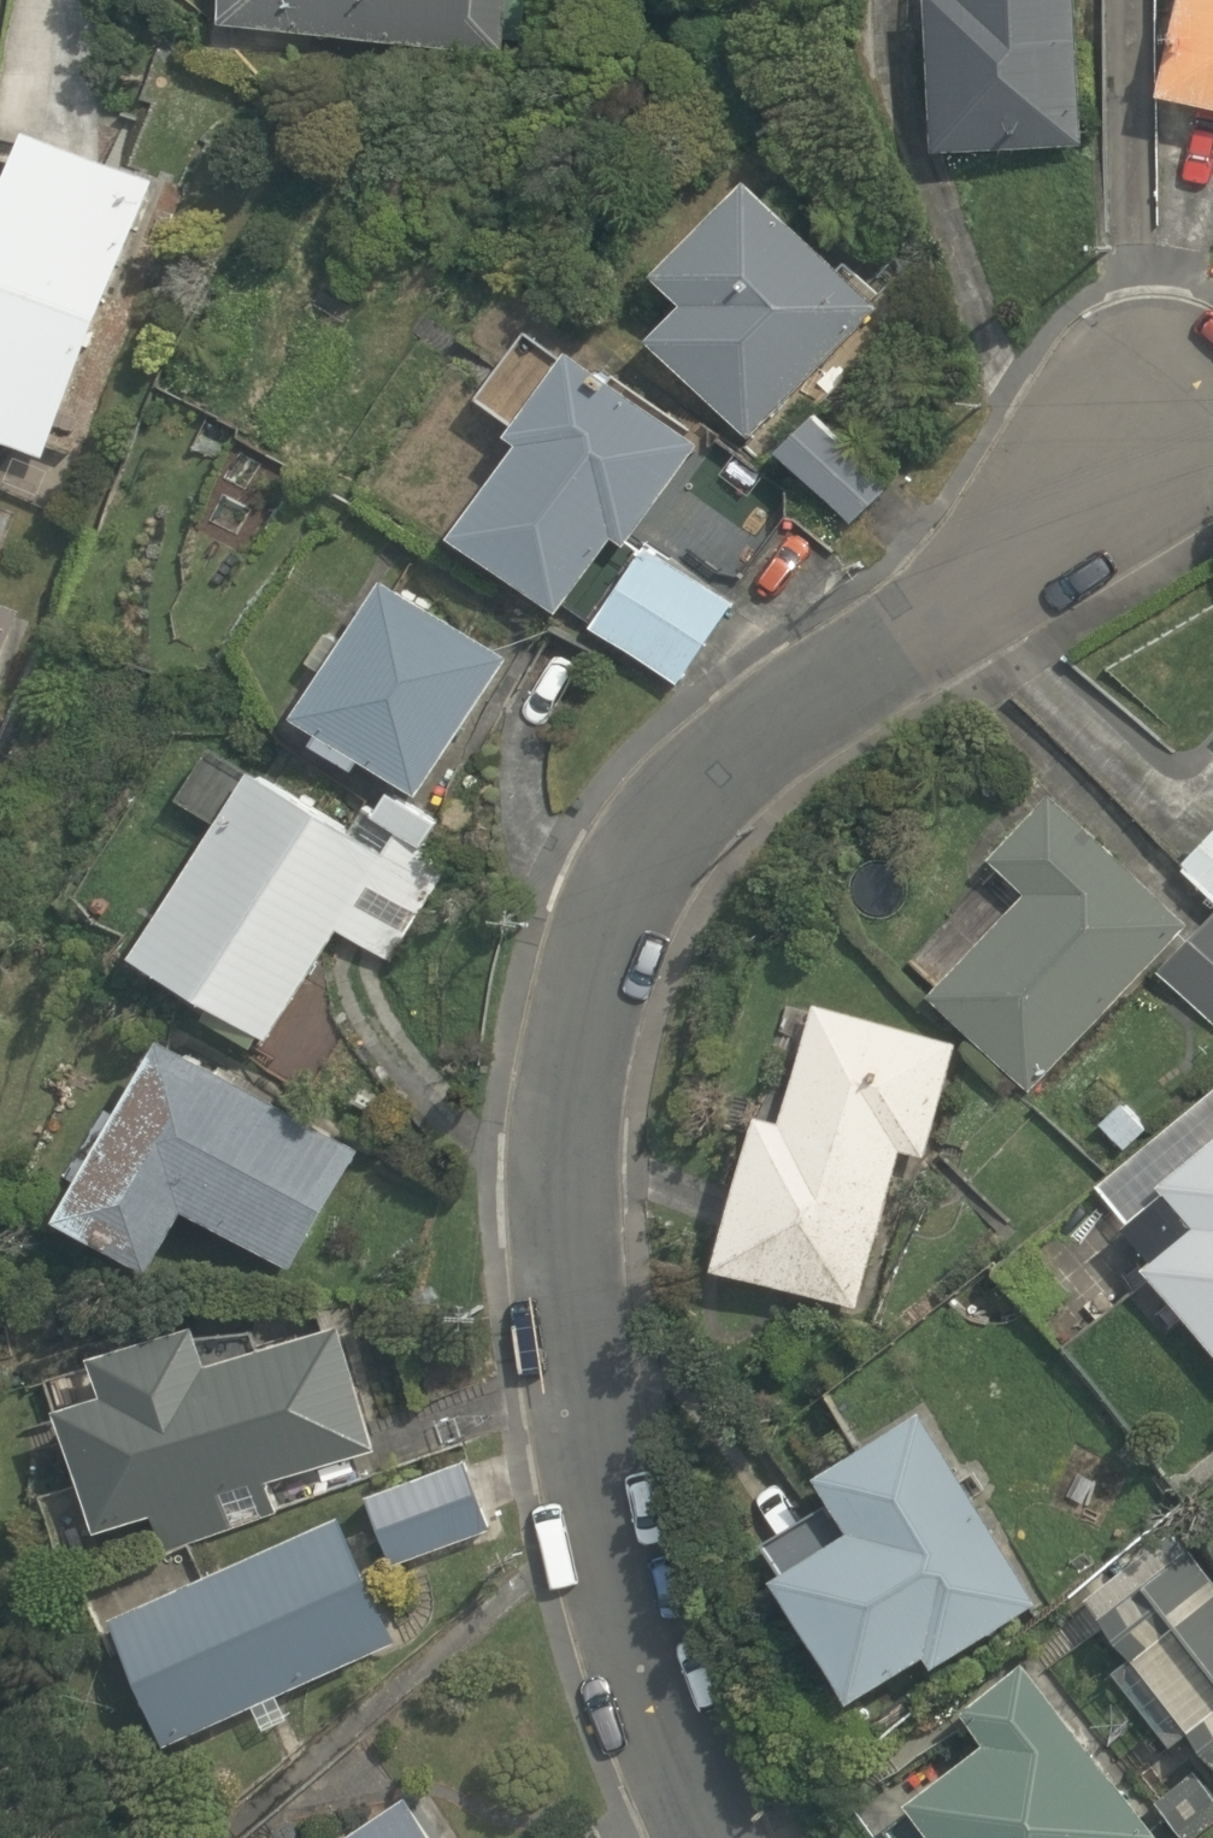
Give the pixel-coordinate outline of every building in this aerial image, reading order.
[(222,20),(507,54),(508,40),(523,42),(529,0),(225,0),(222,20)] [(937,148),(1088,144),(1081,0),(934,0),(937,148)] [(1163,90),(1212,102),(1212,0),(1185,0),(1163,90)] [(158,175),(33,124),(0,205),(0,435),(48,455),(158,175)] [(686,299),(651,336),(750,435),(884,305),(752,175),(659,270),(686,299)] [(629,542),(703,441),(575,345),(510,430),(524,439),(455,532),(560,612),(617,534),(629,542)] [(820,410),(782,447),(855,521),(893,485),(820,410)] [(682,682),(737,601),(651,543),(596,624),(682,682)] [(364,756),(420,793),(511,655),(390,577),(346,643),(328,631),(309,660),(326,671),(299,712),(324,729),(312,745),(352,772),(364,756)] [(23,608),(0,598),(0,668),(23,608)] [(355,827),(256,765),(139,950),(273,1037),(342,927),(392,960),(451,861),(426,846),(442,821),(391,790),(378,812),(367,806),(355,827)] [(931,995),(1033,1092),(1191,923),(1055,792),(994,857),(1030,890),(931,995)] [(1183,864),(1212,894),(1212,832),(1183,864)] [(1160,969),(1212,1023),(1212,915),(1160,969)] [(929,1155),(960,1042),(817,999),(785,1118),(761,1111),(717,1264),(860,1305),(905,1149),(929,1155)] [(166,1033),(62,1213),(155,1266),(190,1206),(294,1266),(363,1147),(166,1033)] [(1212,1344),(1212,1089),(1098,1182),(1129,1219),(1125,1222),(1152,1257),(1145,1262),(1212,1344)] [(169,1552),(281,1511),(272,1480),(378,1448),(343,1324),(214,1357),(202,1319),(99,1348),(110,1389),(63,1402),(100,1529),(156,1513),(169,1552)] [(855,1525),(779,1569),(855,1695),(931,1650),(938,1661),(1043,1599),(925,1409),(822,1470),(855,1525)] [(495,1526),(469,1458),(372,1494),(399,1563),(495,1526)] [(169,1742),(403,1637),(347,1512),(113,1615),(169,1742)] [(1212,1756),(1212,1577),(1175,1529),(1091,1593),(1134,1655),(1117,1668),(1175,1744),(1192,1730),(1212,1756)] [(1162,1835),(1027,1660),(964,1706),(989,1739),(913,1796),(942,1835),(937,1837),(1158,1837),(1162,1835)] [(1199,1770),(1162,1799),(1192,1837),(1212,1820),(1212,1788),(1199,1770)] [(408,1791),(337,1837),(441,1837),(408,1791)]
